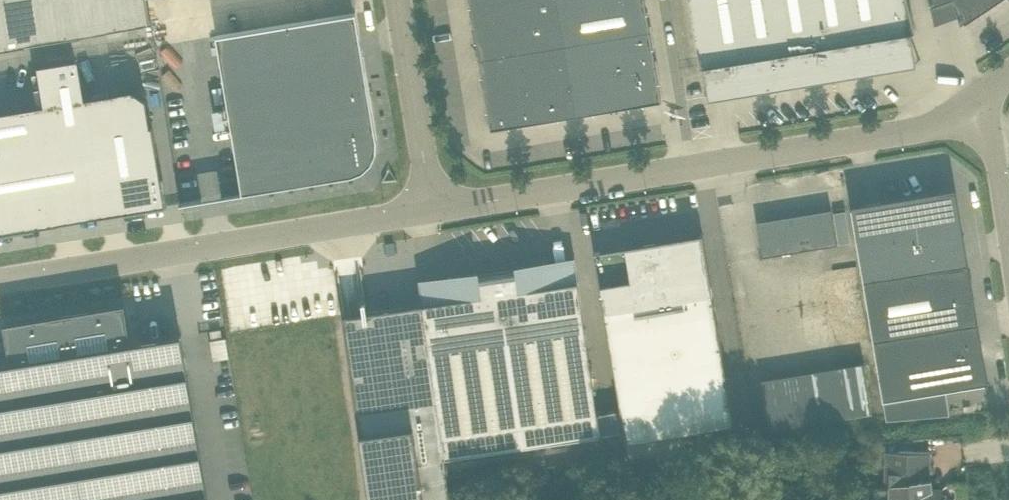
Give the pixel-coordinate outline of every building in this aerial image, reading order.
[(145,0),(0,0),(0,48),(22,44),(22,43),(149,23),(145,0)] [(491,128),(661,99),(644,0),(470,0),(491,128)] [(908,0),(689,0),(700,65),(702,65),(708,96),(922,60),(908,0)] [(932,10),(946,0),(961,22),(964,20),(965,21),(997,0),(929,0),(932,10)] [(242,193),(352,174),(357,173),(362,171),(366,168),(370,164),(373,160),(376,155),(377,150),(377,145),(377,139),(356,11),(216,34),(242,193)] [(0,111),(0,232),(165,204),(152,124),(150,124),(146,99),(132,89),(81,98),(74,58),(32,65),(39,104),(0,111)] [(848,205),(848,208),(851,207),(883,399),(985,382),(986,385),(989,384),(988,380),(986,380),(957,204),(940,191),(852,206),(852,204),(848,205)] [(837,244),(831,208),(829,209),(830,213),(765,223),(770,254),(768,254),(768,255),(837,244)] [(703,234),(594,252),(626,445),(695,434),(692,414),(731,408),(703,234)] [(349,354),(370,499),(451,499),(447,473),(445,457),(600,434),(578,281),(550,285),(547,262),(447,276),(451,299),(421,304),(421,306),(364,316),(369,351),(350,354),(349,354)] [(10,363),(0,364),(0,499),(208,499),(181,334),(131,343),(125,304),(4,323),(10,363)] [(872,412),(864,363),(815,371),(823,420),(872,412)] [(874,499),(940,499),(941,489),(928,489),(929,480),(931,479),(930,478),(929,479),(930,452),(886,451),(885,486),(874,486),(874,499)]
